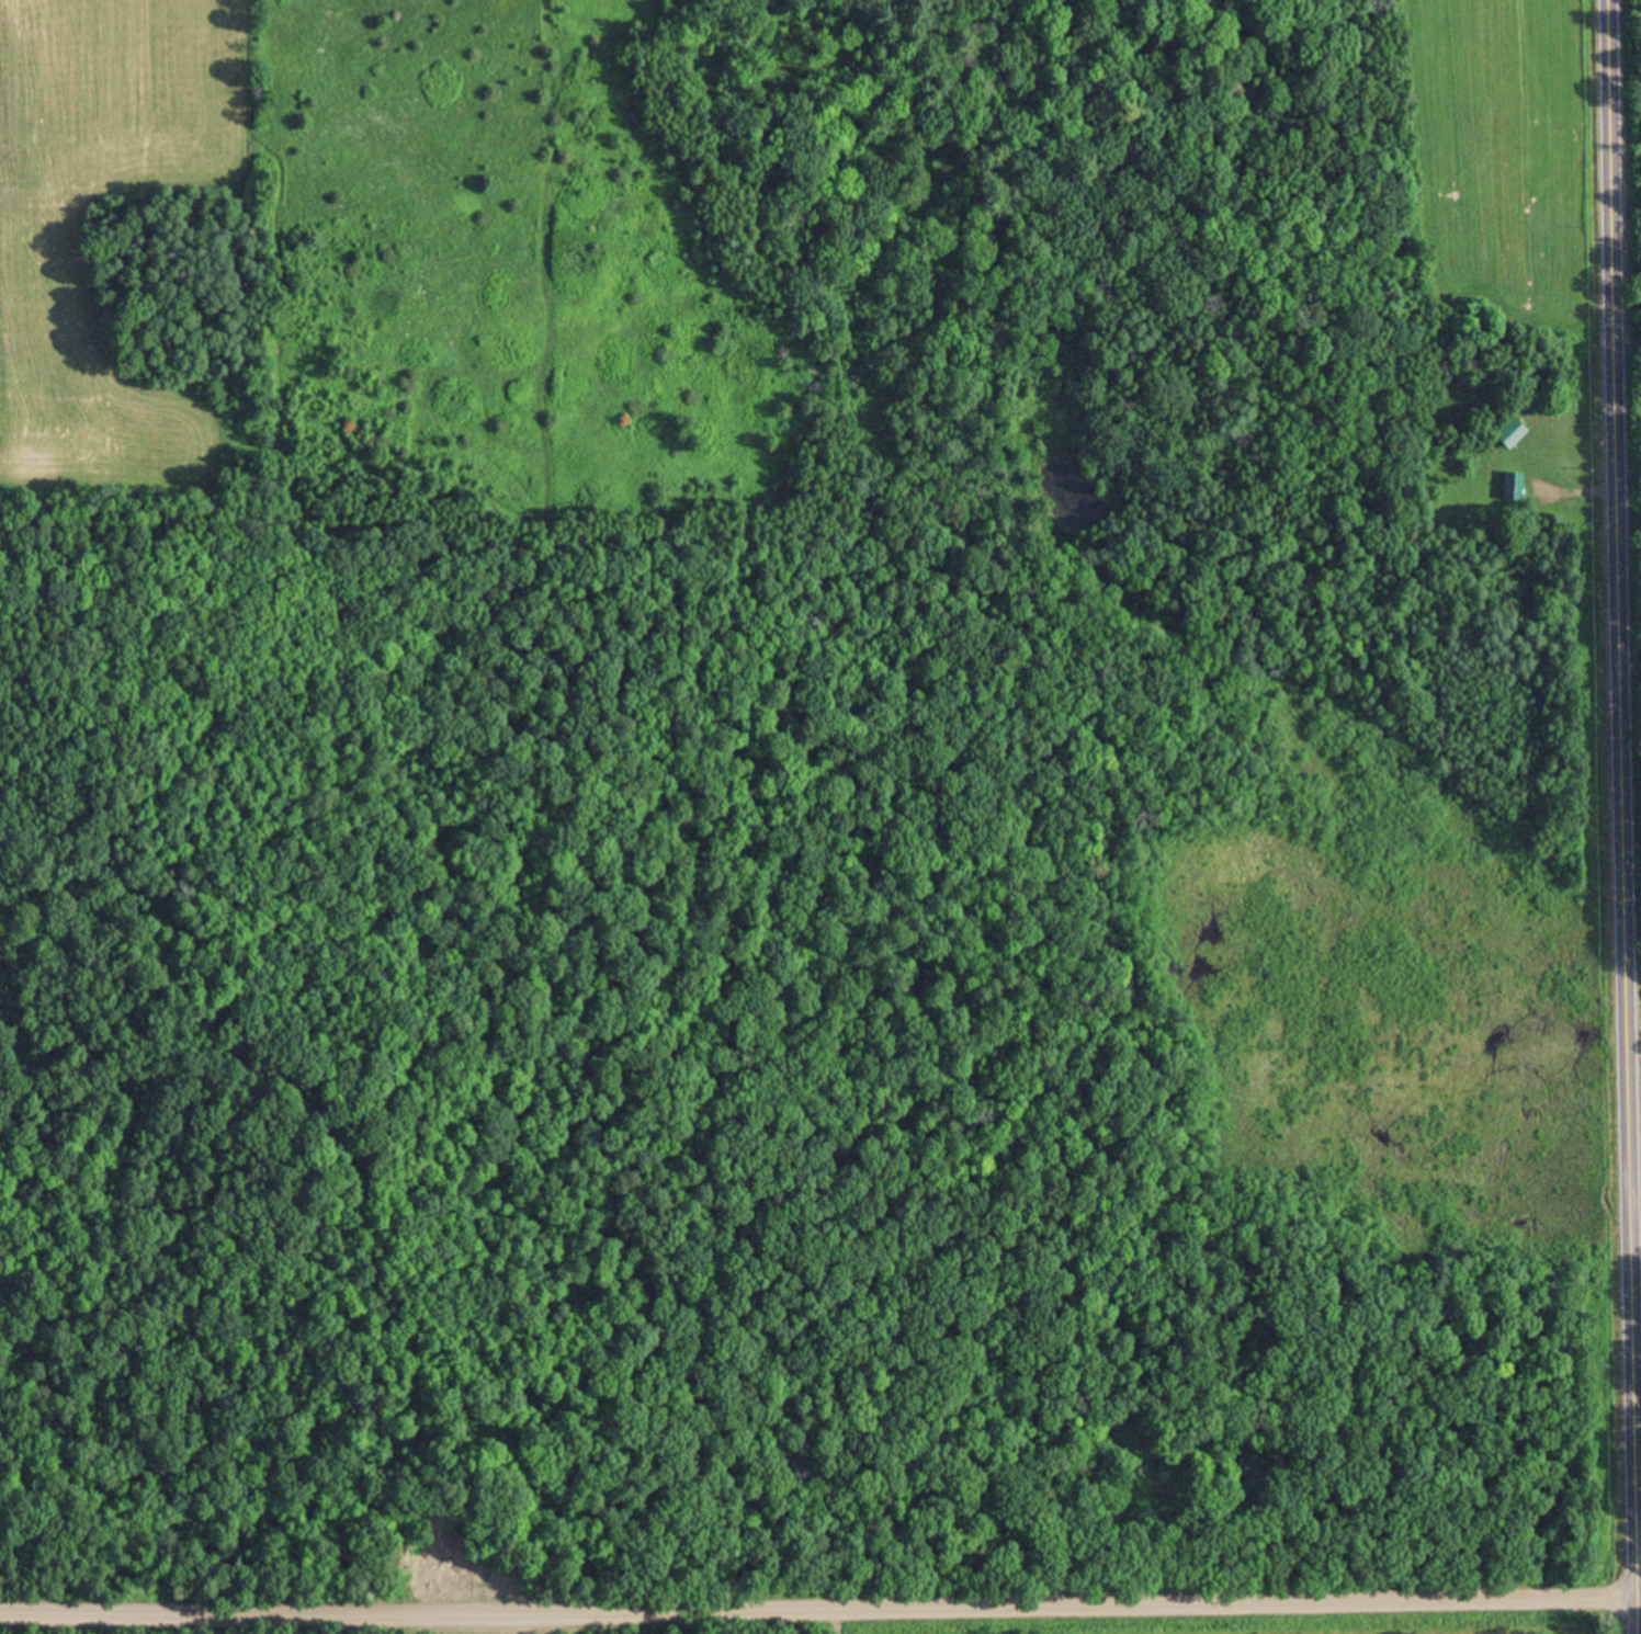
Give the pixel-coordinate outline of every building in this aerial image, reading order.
[(1527,434),(1513,419),(1494,439),(1508,453),(1527,434)] [(1521,475),(1503,475),(1503,502),(1521,502),(1521,475)]
